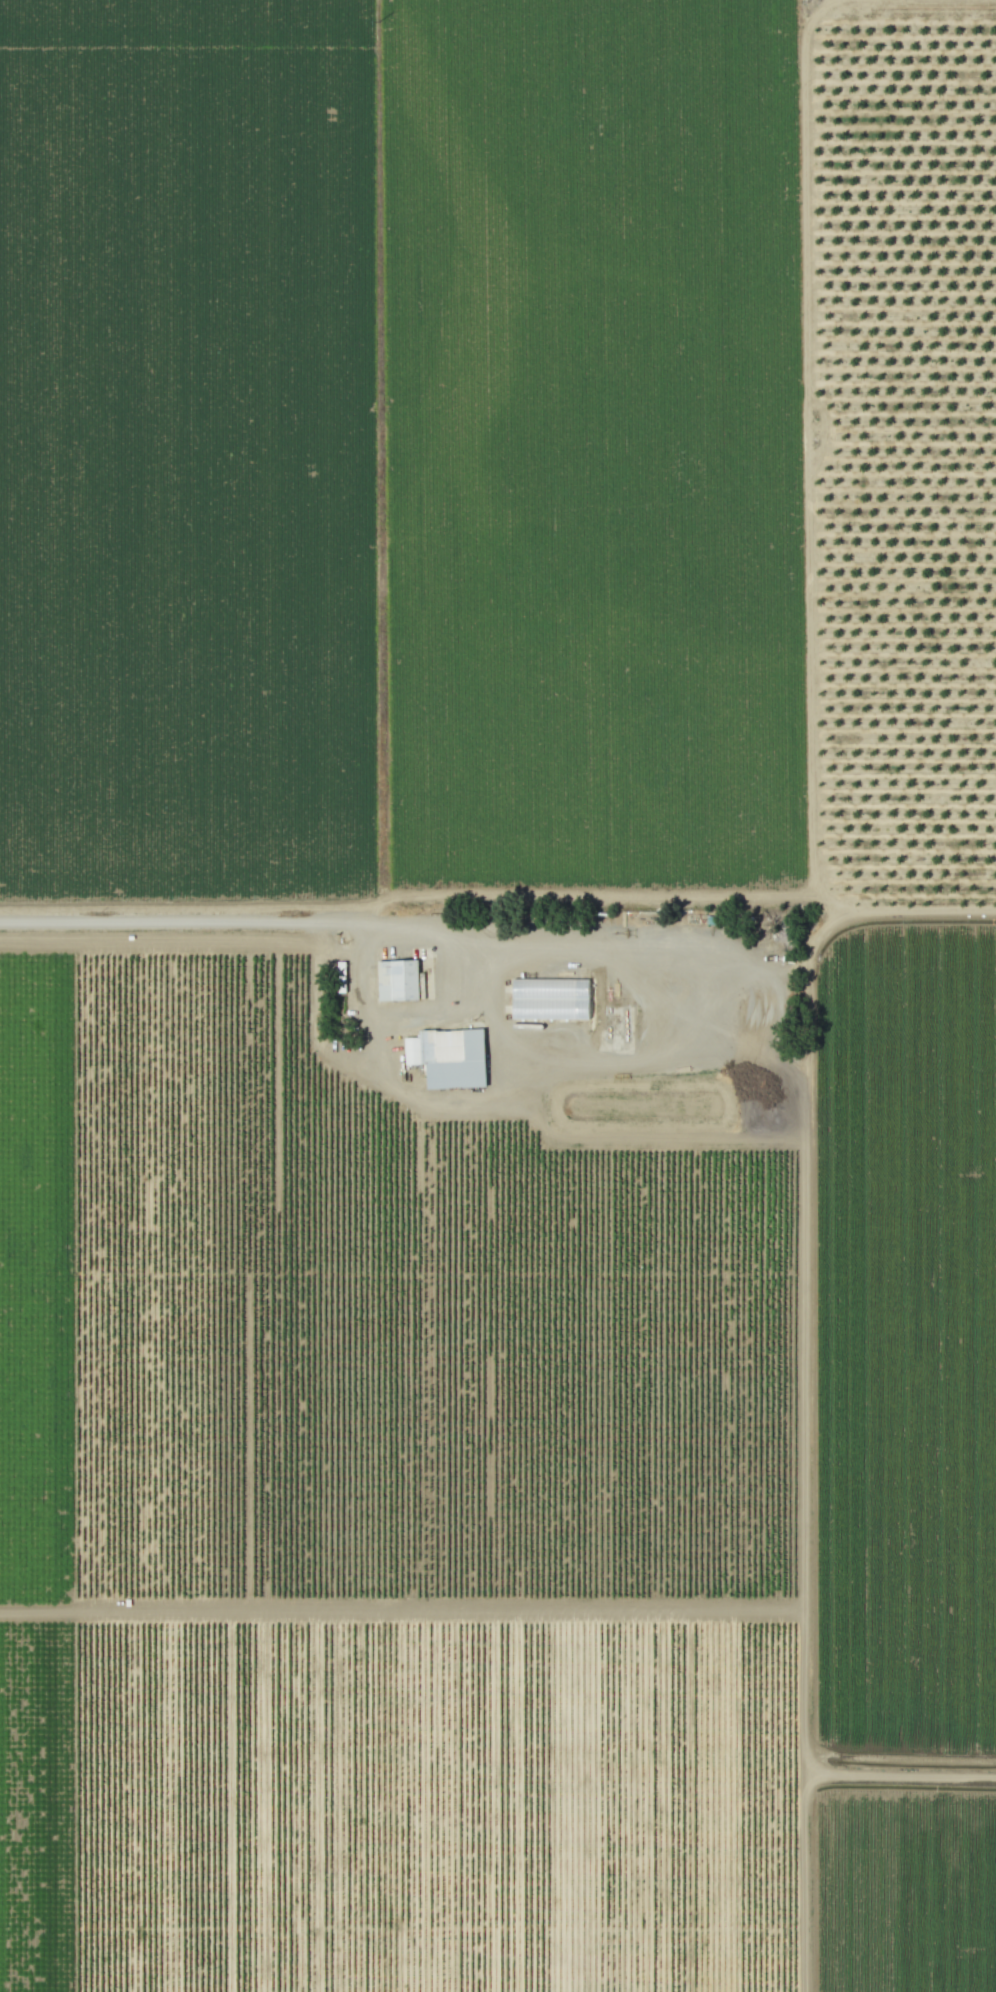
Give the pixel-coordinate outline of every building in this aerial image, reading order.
[(377,961),(378,1001),(418,1000),(417,960),(377,961)] [(485,1087),(483,1029),(419,1031),(419,1038),(406,1038),(407,1056),(419,1056),(419,1063),(425,1063),(426,1079),(429,1079),(429,1089),(485,1087)]
